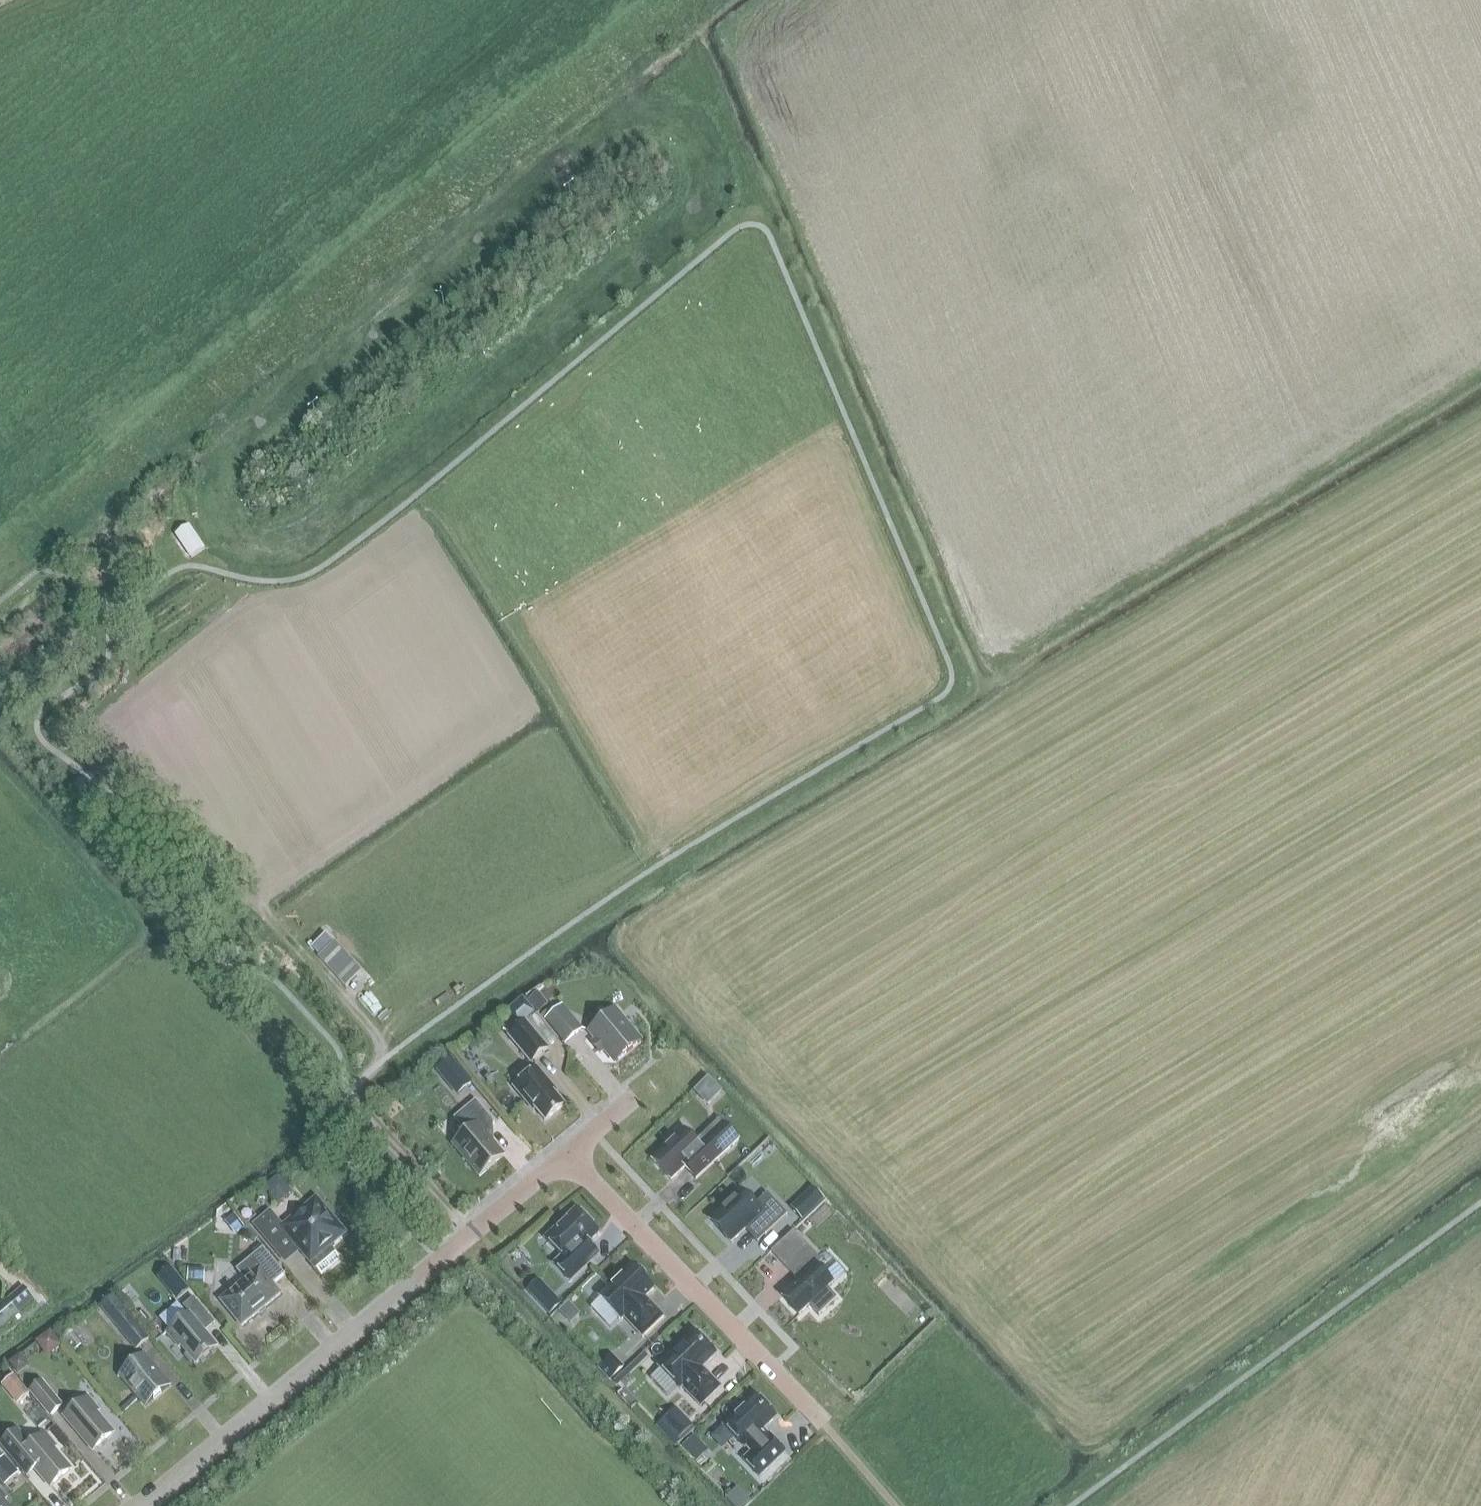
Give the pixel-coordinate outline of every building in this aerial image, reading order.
[(188,526),(175,535),(190,559),(203,550),(188,526)] [(333,943),(318,957),(345,987),(360,973),(333,943)] [(521,1020),(531,1013),(522,1002),(508,1013),(513,1019),(521,1020)] [(583,1030),(561,1005),(541,1021),(563,1046),(583,1030)] [(589,1031),(596,1039),(615,1062),(639,1043),(613,1012),(589,1031)] [(508,1037),(530,1063),(547,1049),(525,1023),(508,1037)] [(443,1081),(459,1068),(450,1058),(435,1071),(443,1081)] [(547,1086),(549,1084),(536,1069),(513,1088),(532,1111),(534,1109),(545,1122),(563,1106),(547,1086)] [(705,1104),(716,1093),(705,1082),(693,1093),(705,1104)] [(466,1134),(453,1145),(479,1176),(503,1156),(483,1132),(494,1123),(475,1100),(453,1118),(466,1134)] [(652,1160),(671,1181),(702,1151),(713,1163),(738,1140),(719,1120),(695,1142),(684,1130),(652,1160)] [(318,1166),(322,1153),(309,1148),(304,1162),(318,1166)] [(264,1187),(279,1201),(291,1189),(277,1175),(264,1187)] [(741,1191),(710,1221),(731,1243),(745,1230),(752,1223),(764,1236),(787,1215),(766,1194),(754,1205),(741,1191)] [(344,1234),(315,1200),(283,1228),(269,1212),(253,1226),(272,1248),(287,1235),(321,1275),(322,1274),(321,1274),(339,1258),(329,1246),(344,1234)] [(790,1210),(802,1223),(813,1213),(801,1200),(790,1210)] [(553,1265),(570,1282),(598,1255),(588,1244),(599,1233),(576,1210),(545,1240),(561,1257),(553,1265)] [(243,1228),(232,1215),(226,1220),(237,1233),(243,1228)] [(798,1281),(782,1296),(799,1315),(809,1305),(819,1315),(837,1298),(827,1288),(833,1282),(816,1265),(821,1261),(805,1244),(782,1265),(798,1281)] [(220,1302),(241,1327),(280,1295),(272,1285),(284,1275),(263,1249),(236,1271),(245,1281),(220,1302)] [(650,1305),(649,1305),(643,1299),(653,1290),(644,1281),(645,1277),(644,1273),(641,1270),(637,1268),(633,1269),(631,1266),(599,1297),(621,1320),(623,1318),(642,1338),(663,1317),(651,1305),(650,1305)] [(176,1275),(165,1284),(176,1298),(187,1289),(176,1275)] [(19,1314),(34,1301),(22,1287),(7,1300),(19,1314)] [(553,1296),(540,1308),(548,1316),(561,1304),(553,1296)] [(97,1308),(110,1323),(124,1312),(111,1297),(97,1308)] [(180,1346),(195,1365),(216,1347),(199,1327),(209,1318),(193,1298),(182,1307),(189,1314),(166,1333),(178,1347),(180,1346)] [(19,1314),(7,1300),(6,1299),(0,1304),(0,1330),(19,1314)] [(569,1325),(581,1313),(569,1302),(558,1314),(569,1325)] [(121,1336),(134,1351),(147,1340),(135,1325),(121,1336)] [(46,1357),(61,1344),(49,1330),(33,1343),(46,1357)] [(720,1387),(702,1368),(716,1355),(694,1333),(658,1367),(680,1390),(682,1388),(700,1407),(720,1387)] [(26,1369),(27,1363),(21,1355),(9,1363),(18,1375),(26,1369)] [(119,1376),(145,1406),(169,1387),(143,1356),(119,1376)] [(609,1380),(622,1368),(611,1356),(598,1369),(609,1380)] [(2,1386),(10,1396),(22,1386),(15,1376),(2,1386)] [(28,1392),(49,1417),(63,1406),(42,1380),(28,1392)] [(723,1426),(744,1448),(776,1417),(755,1396),(723,1426)] [(64,1417),(92,1451),(112,1434),(95,1413),(98,1410),(87,1398),(64,1417)] [(659,1423),(676,1441),(692,1425),(674,1407),(659,1423)] [(70,1470),(52,1449),(55,1446),(45,1434),(28,1447),(15,1432),(0,1445),(0,1446),(26,1477),(34,1470),(49,1487),(70,1470)] [(768,1435),(742,1460),(759,1478),(785,1453),(768,1435)] [(696,1462),(708,1451),(693,1436),(681,1447),(696,1462)] [(15,1471),(3,1457),(0,1460),(0,1482),(1,1483),(15,1471)]
